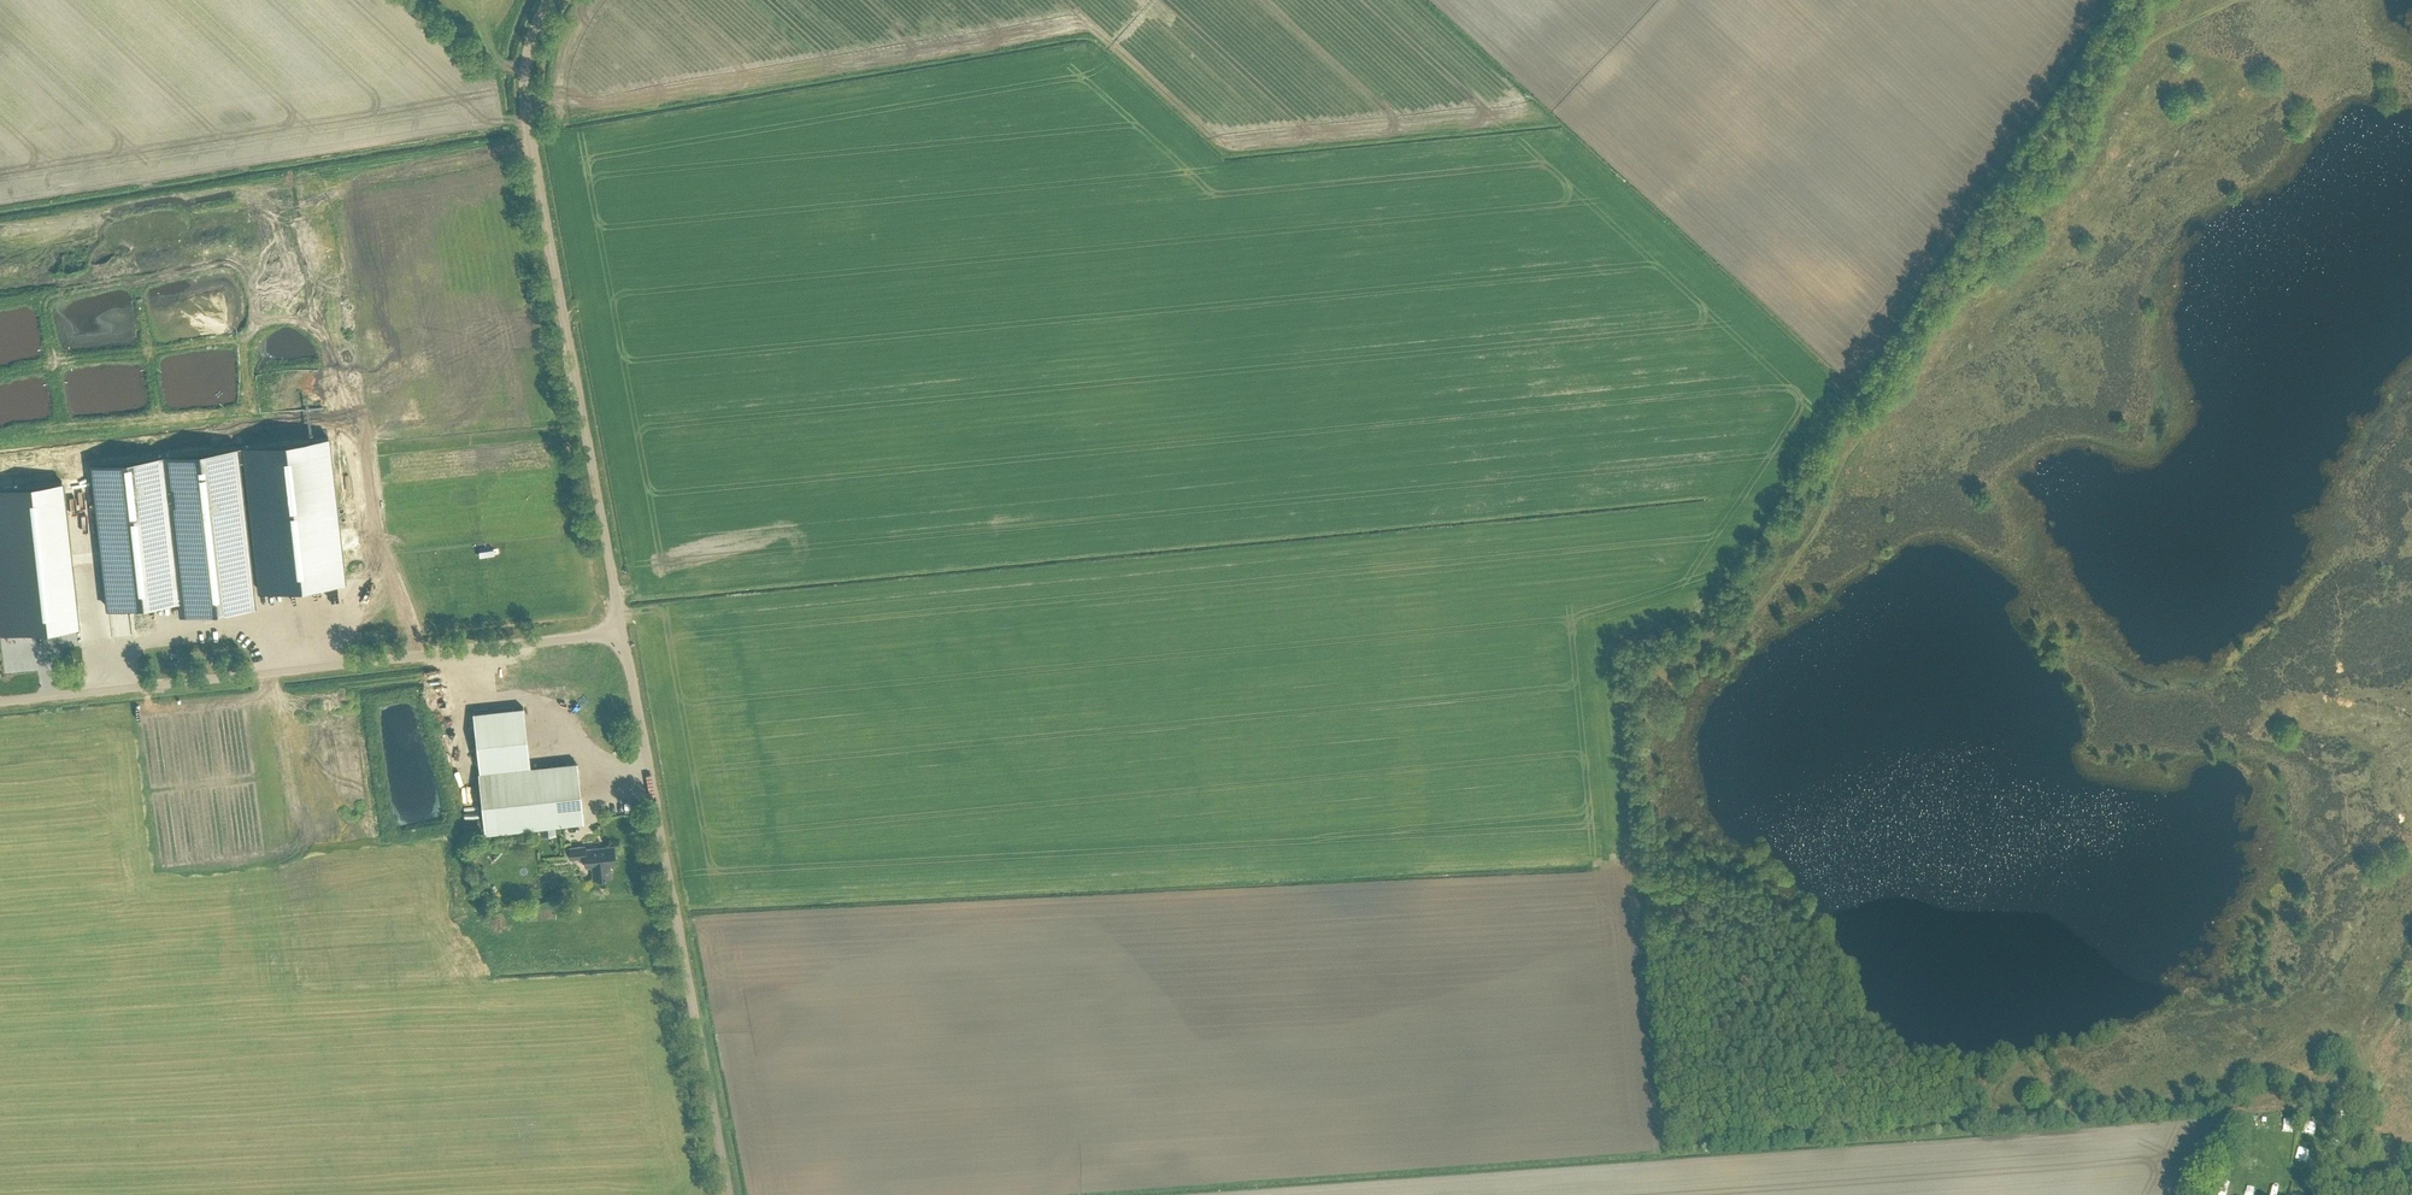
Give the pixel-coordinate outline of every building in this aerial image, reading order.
[(287,441),(244,446),(245,457),(259,589),(303,584),(344,580),(329,437),(287,441)] [(237,447),(92,462),(108,606),(180,599),(181,612),(254,605),(238,458),(237,447)] [(0,487),(0,575),(1,587),(0,587),(0,620),(1,632),(78,624),(62,480),(0,487)] [(5,667),(5,677),(15,677),(16,667),(5,667)] [(529,766),(523,706),(473,711),(486,832),(582,821),(576,761),(529,766)] [(592,802),(594,812),(611,810),(609,799),(592,802)] [(615,863),(613,845),(585,848),(585,845),(569,846),(571,858),(585,856),(586,866),(592,865),(593,877),(611,875),(610,863),(615,863)] [(586,888),(585,863),(578,863),(578,867),(572,867),(573,888),(586,888)]
